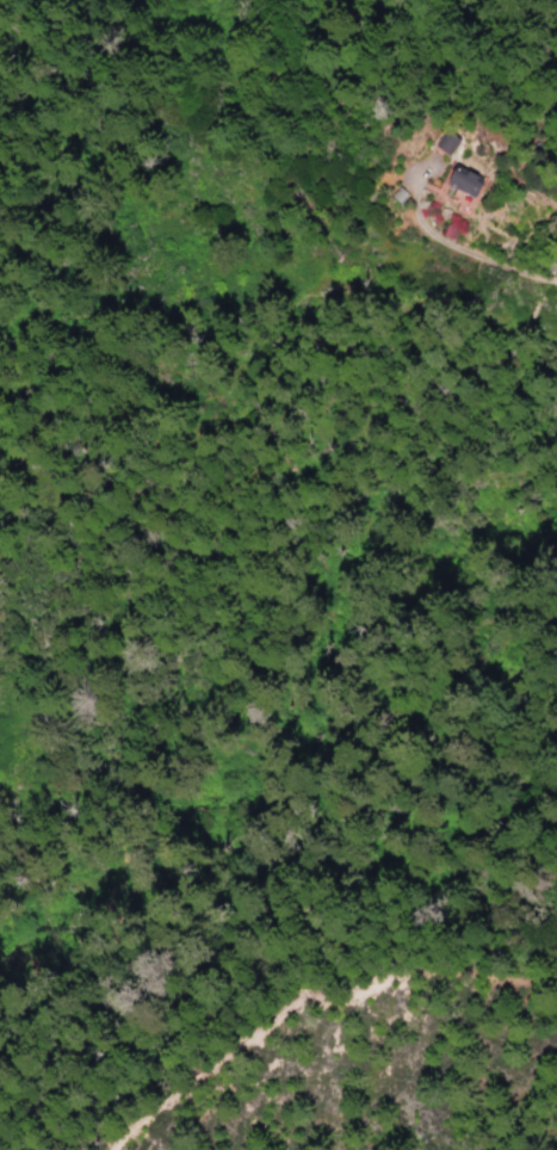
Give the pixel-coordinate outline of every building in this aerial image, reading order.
[(486,183),(469,173),(468,175),(458,170),(450,185),(477,200),(486,183)]
